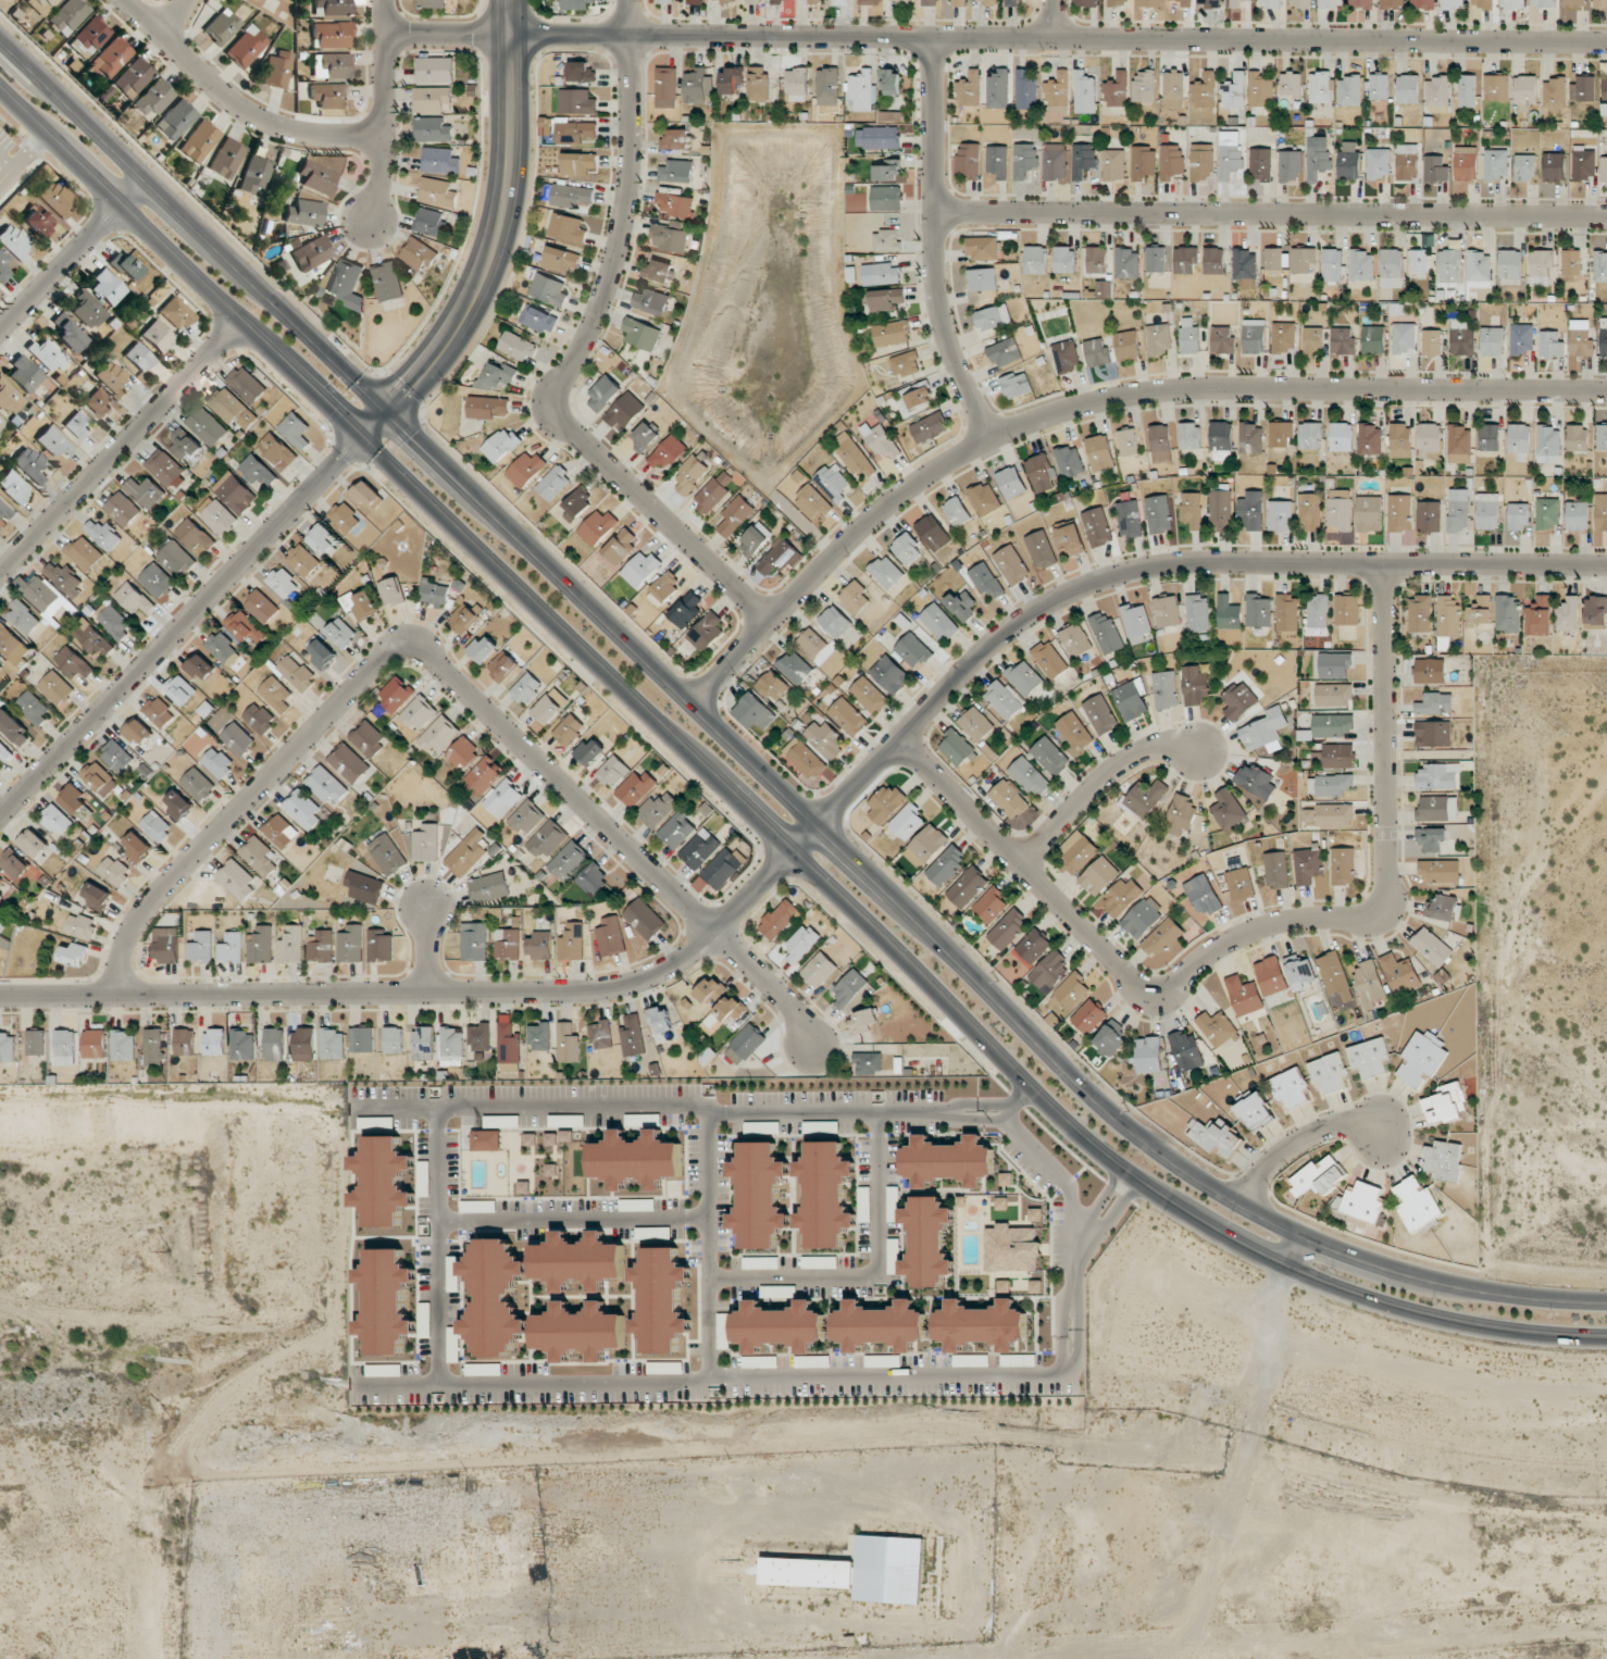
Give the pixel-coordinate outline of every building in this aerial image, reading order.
[(41,17),(58,0),(24,0),(41,17)] [(89,10),(79,0),(66,0),(46,20),(63,37),(89,10)] [(314,16),(351,15),(351,0),(314,0),(314,16)] [(418,8),(447,8),(447,0),(418,0),(418,8)] [(563,10),(589,10),(589,3),(597,3),(597,0),(563,0),(563,10)] [(1290,8),(1311,8),(1311,0),(1290,0),(1290,8)] [(1319,8),(1343,8),(1343,0),(1319,0),(1319,8)] [(1349,8),(1372,8),(1372,0),(1349,0),(1349,8)] [(1380,8),(1404,9),(1404,0),(1380,0),(1380,8)] [(1435,0),(1411,0),(1411,8),(1435,9),(1435,0)] [(1466,9),(1466,0),(1442,0),(1442,8),(1466,9)] [(1472,9),(1493,9),(1493,0),(1472,0),(1472,9)] [(1504,9),(1525,9),(1525,0),(1504,0),(1504,9)] [(220,47),(241,24),(223,7),(202,30),(220,47)] [(111,31),(93,15),(72,37),(89,54),(111,31)] [(312,23),(313,48),(352,47),(351,22),(312,23)] [(268,41),(250,24),(224,53),(242,70),(268,41)] [(132,53),(114,36),(85,66),(97,77),(102,72),(108,78),(132,53)] [(268,55),(261,84),(285,89),(293,53),(278,49),(276,57),(268,55)] [(312,54),(313,78),(351,78),(350,53),(312,54)] [(155,72),(137,55),(111,82),(129,100),(155,72)] [(417,58),(417,83),(455,82),(454,57),(417,58)] [(570,82),(595,81),(595,70),(589,70),(589,62),(569,62),(570,82)] [(769,67),(751,66),(750,101),(769,101),(769,67)] [(677,67),(656,67),(657,108),(677,108),(677,67)] [(684,103),(705,104),(705,96),(712,96),(713,76),(706,76),(706,69),(685,68),(684,103)] [(872,68),(862,68),(862,75),(847,76),(848,111),(873,111),(872,68)] [(989,108),(1009,108),(1009,69),(989,68),(989,108)] [(737,83),(745,83),(744,69),(721,69),(722,95),(737,94),(737,83)] [(808,69),(788,69),(788,101),(808,101),(808,69)] [(839,105),(839,69),(818,69),(817,105),(839,105)] [(900,95),(900,69),(881,69),(882,95),(900,95)] [(980,105),(980,69),(970,69),(970,80),(957,80),(958,106),(980,105)] [(1016,109),(1037,109),(1037,78),(1028,78),(1028,69),(1017,69),(1016,109)] [(1068,69),(1058,69),(1058,80),(1046,80),(1046,113),(1069,113),(1068,69)] [(1075,113),(1096,113),(1096,78),(1087,78),(1087,69),(1075,69),(1075,113)] [(1127,69),(1116,70),(1117,80),(1104,81),(1105,107),(1128,106),(1127,69)] [(1155,102),(1156,69),(1134,69),(1134,101),(1155,102)] [(1215,106),(1214,70),(1204,70),(1204,82),(1190,82),(1191,106),(1215,106)] [(1244,108),(1245,71),(1234,70),(1234,82),(1221,82),(1221,107),(1244,108)] [(1183,71),(1164,71),(1164,109),(1183,109),(1183,71)] [(1250,106),(1273,106),(1273,79),(1262,79),(1262,71),(1250,71),(1250,106)] [(1281,73),(1281,97),(1301,96),(1301,72),(1281,73)] [(1310,72),(1309,102),(1330,103),(1331,73),(1310,72)] [(1388,100),(1388,75),(1368,74),(1367,99),(1388,100)] [(1420,75),(1398,75),(1397,103),(1419,104),(1420,75)] [(1476,75),(1459,75),(1459,107),(1476,107),(1476,75)] [(1508,75),(1485,75),(1485,90),(1491,90),(1491,100),(1508,100),(1508,75)] [(1515,76),(1515,104),(1537,104),(1537,75),(1515,76)] [(1361,77),(1338,76),(1338,106),(1361,106),(1361,77)] [(1595,101),(1595,76),(1573,76),(1572,101),(1595,101)] [(1426,78),(1427,113),(1450,112),(1449,77),(1426,78)] [(319,109),(347,108),(347,84),(310,84),(310,101),(319,101),(319,109)] [(414,112),(452,112),(453,88),(415,87),(414,112)] [(590,89),(560,89),(559,113),(597,114),(597,99),(590,99),(590,89)] [(154,125),(171,141),(196,114),(179,98),(154,125)] [(444,118),(416,117),(416,141),(452,142),(453,126),(444,125),(444,118)] [(178,149),(197,164),(221,134),(201,119),(178,149)] [(557,143),(597,144),(597,122),(557,122),(557,143)] [(900,127),(857,127),(857,149),(900,149),(900,127)] [(689,129),(668,129),(668,137),(660,137),(660,150),(690,149),(689,129)] [(1308,183),(1318,183),(1318,170),(1330,170),(1329,136),(1307,137),(1308,183)] [(208,168),(229,179),(246,148),(225,137),(208,168)] [(1339,179),(1360,180),(1360,151),(1356,151),(1356,142),(1340,142),(1339,179)] [(958,171),(968,171),(968,180),(980,180),(980,143),(957,144),(958,171)] [(1014,181),(1025,181),(1026,168),(1037,168),(1037,144),(1014,144),(1014,181)] [(1066,144),(1044,144),(1045,181),(1067,180),(1066,144)] [(1095,144),(1072,144),(1073,181),(1084,181),(1084,168),(1096,168),(1095,144)] [(1161,181),(1173,181),(1173,173),(1183,173),(1183,145),(1162,144),(1161,181)] [(1212,144),(1190,144),(1191,181),(1212,181),(1212,144)] [(1417,145),(1398,144),(1396,180),(1416,181),(1417,145)] [(1219,182),(1230,182),(1230,170),(1242,170),(1243,146),(1220,145),(1219,182)] [(1008,146),(987,146),(987,172),(997,172),(997,180),(1007,180),(1008,146)] [(1573,146),(1573,179),(1595,179),(1596,150),(1585,150),(1585,146),(1573,146)] [(453,157),(453,148),(424,147),(423,173),(460,173),(461,157),(453,157)] [(1156,147),(1133,147),(1132,182),(1144,182),(1144,175),(1156,175),(1156,147)] [(1477,147),(1455,147),(1456,181),(1477,181),(1477,147)] [(1271,148),(1251,148),(1251,178),(1260,178),(1260,182),(1271,182),(1271,148)] [(1103,180),(1124,181),(1125,150),(1104,149),(1103,180)] [(1367,178),(1390,178),(1390,149),(1368,149),(1367,178)] [(1508,149),(1485,150),(1485,179),(1509,179),(1508,149)] [(1301,151),(1280,151),(1279,182),(1300,182),(1301,151)] [(597,154),(563,153),(562,174),(589,175),(589,168),(597,168),(597,154)] [(1544,153),(1544,182),(1566,181),(1566,153),(1544,153)] [(1444,156),(1425,155),(1425,181),(1449,182),(1449,165),(1443,165),(1444,156)] [(1536,155),(1516,155),(1515,180),(1536,180),(1536,155)] [(272,161),(247,156),(240,191),(254,193),(255,188),(266,190),(272,161)] [(899,156),(874,156),(874,180),(899,181),(899,156)] [(304,176),(301,186),(330,195),(338,171),(302,160),(297,174),(304,176)] [(667,166),(659,166),(659,181),(693,183),(694,161),(667,160),(667,166)] [(456,207),(458,192),(450,191),(452,181),(422,177),(419,202),(456,207)] [(61,220),(70,211),(63,205),(70,198),(50,178),(35,194),(61,220)] [(551,205),(575,209),(576,201),(592,203),(594,189),(554,183),(551,205)] [(871,210),(901,210),(901,186),(872,186),(871,210)] [(693,197),(657,193),(655,211),(691,215),(693,197)] [(294,206),(285,206),(284,224),(322,226),(323,201),(294,200),(294,206)] [(54,221),(33,205),(20,222),(42,238),(54,221)] [(439,236),(444,212),(418,208),(414,231),(439,236)] [(547,237),(583,246),(588,230),(581,228),(583,220),(554,212),(547,237)] [(9,221),(0,230),(0,244),(20,263),(28,255),(23,250),(30,242),(9,221)] [(651,248),(683,252),(687,223),(671,221),(670,226),(654,224),(651,248)] [(900,230),(873,231),(874,252),(901,251),(900,230)] [(300,272),(333,257),(323,235),(290,250),(300,272)] [(1435,245),(1435,235),(1424,235),(1423,244),(1435,245)] [(424,273),(438,252),(413,236),(399,257),(424,273)] [(998,237),(968,238),(969,261),(999,260),(998,237)] [(1439,282),(1462,283),(1463,240),(1449,240),(1449,250),(1439,250),(1439,282)] [(578,268),(581,253),(548,246),(544,267),(568,272),(570,266),(578,268)] [(1026,275),(1047,274),(1047,246),(1025,246),(1026,275)] [(1055,272),(1074,272),(1074,246),(1055,246),(1055,272)] [(1106,273),(1106,247),(1087,247),(1088,273),(1106,273)] [(1147,272),(1165,272),(1165,247),(1147,247),(1147,272)] [(1198,247),(1175,248),(1175,274),(1194,273),(1193,263),(1198,263),(1198,247)] [(1204,274),(1223,274),(1224,248),(1205,248),(1204,274)] [(1282,248),(1266,248),(1265,282),(1283,283),(1283,276),(1282,276),(1282,248)] [(1292,273),(1310,273),(1311,262),(1317,262),(1317,249),(1293,248),(1292,273)] [(108,261),(135,286),(146,274),(119,249),(108,261)] [(1138,249),(1116,249),(1116,278),(1138,278),(1138,249)] [(1343,281),(1343,249),(1324,249),(1323,281),(1343,281)] [(1381,287),(1402,288),(1403,249),(1381,249),(1381,287)] [(1429,250),(1411,249),(1410,271),(1428,272),(1429,250)] [(1233,279),(1242,279),(1242,287),(1255,287),(1256,251),(1234,250),(1233,279)] [(1499,279),(1521,279),(1521,250),(1499,250),(1499,279)] [(1530,286),(1553,286),(1552,250),(1530,250),(1530,286)] [(1581,250),(1562,250),(1562,275),(1581,275),(1581,250)] [(1374,251),(1351,251),(1350,280),(1374,280),(1374,251)] [(1469,281),(1491,281),(1491,252),(1468,252),(1469,281)] [(1595,253),(1594,282),(1606,282),(1606,253),(1595,253)] [(0,254),(0,282),(1,283),(10,274),(1,266),(7,260),(0,254)] [(328,294),(346,300),(344,306),(361,312),(366,297),(354,294),(363,265),(339,258),(328,294)] [(371,267),(381,303),(405,297),(394,260),(371,267)] [(653,266),(644,264),(641,276),(671,283),(675,264),(654,260),(653,266)] [(865,286),(902,281),(900,268),(893,269),(892,262),(862,265),(865,286)] [(90,288),(111,307),(127,290),(102,267),(92,278),(96,282),(90,288)] [(969,291),(997,290),(996,269),(969,269),(969,291)] [(562,292),(566,283),(538,272),(529,294),(564,308),(569,295),(562,292)] [(1096,299),(1112,299),(1112,281),(1096,281),(1096,299)] [(632,308),(665,315),(669,295),(636,288),(632,308)] [(871,310),(905,308),(904,289),(871,290),(871,310)] [(91,331),(107,314),(82,290),(66,307),(91,331)] [(157,310),(177,332),(194,316),(175,295),(157,310)] [(975,312),(980,332),(1012,323),(1006,303),(975,312)] [(544,333),(546,329),(553,332),(559,318),(528,304),(520,322),(544,333)] [(56,336),(72,353),(86,340),(60,312),(51,321),(60,331),(56,336)] [(622,330),(628,332),(625,342),(654,351),(661,328),(626,318),(622,330)] [(1200,353),(1199,326),(1193,327),(1193,318),(1180,318),(1182,353),(1200,353)] [(160,354),(175,338),(155,319),(140,335),(160,354)] [(1243,354),(1265,353),(1265,319),(1243,320),(1243,354)] [(1591,319),(1570,320),(1570,356),(1592,356),(1591,319)] [(1451,355),(1475,355),(1475,329),(1468,329),(1468,320),(1452,320),(1451,355)] [(875,345),(909,343),(908,322),(874,323),(875,345)] [(1295,322),(1272,323),(1273,352),(1296,352),(1295,322)] [(1147,326),(1150,354),(1173,352),(1169,323),(1147,326)] [(1416,323),(1393,323),(1393,354),(1416,354),(1416,323)] [(1533,353),(1534,325),(1511,324),(1510,353),(1533,353)] [(1385,326),(1363,326),(1363,354),(1385,354),(1385,326)] [(1231,327),(1212,327),(1212,353),(1236,353),(1236,336),(1231,336),(1231,327)] [(1304,355),(1323,355),(1323,327),(1304,327),(1304,355)] [(1354,327),(1332,328),(1332,354),(1354,354),(1354,327)] [(1481,355),(1503,356),(1504,327),(1482,327),(1481,355)] [(498,348),(528,363),(537,344),(507,330),(498,348)] [(1115,334),(1120,361),(1141,357),(1136,330),(1115,334)] [(1423,356),(1441,356),(1441,330),(1423,330),(1423,356)] [(1564,357),(1564,341),(1559,341),(1559,331),(1540,331),(1540,356),(1564,357)] [(989,347),(996,368),(1022,359),(1015,337),(989,347)] [(64,357),(45,338),(38,346),(32,341),(25,348),(50,372),(64,357)] [(1112,363),(1109,345),(1105,346),(1103,338),(1084,341),(1089,368),(1112,363)] [(1082,366),(1074,339),(1052,345),(1060,373),(1082,366)] [(155,359),(135,341),(123,355),(142,373),(155,359)] [(890,359),(896,378),(922,370),(915,350),(890,359)] [(13,369),(8,376),(28,394),(45,376),(20,354),(9,365),(13,369)] [(128,393),(118,384),(127,375),(109,359),(94,376),(120,400),(128,393)] [(506,363),(503,368),(488,360),(476,385),(492,393),(496,383),(509,390),(519,370),(506,363)] [(227,380),(253,405),(268,389),(242,365),(227,380)] [(1008,399),(1033,391),(1026,371),(1001,379),(1008,399)] [(585,400),(599,414),(623,389),(608,376),(585,400)] [(10,417),(25,400),(0,377),(0,408),(10,417)] [(934,400),(926,380),(901,390),(910,410),(934,400)] [(205,401),(231,425),(246,408),(220,384),(205,401)] [(83,402),(100,419),(115,404),(97,388),(83,402)] [(603,418),(614,428),(621,421),(627,427),(646,407),(629,390),(603,418)] [(468,418),(495,419),(495,413),(509,414),(509,398),(468,397),(468,418)] [(186,422),(211,448),(228,432),(203,406),(186,422)] [(93,428),(77,411),(63,425),(79,442),(93,428)] [(258,418),(251,411),(239,422),(246,429),(258,418)] [(311,444),(303,435),(310,428),(294,411),(278,427),(302,452),(311,444)] [(949,431),(941,411),(909,425),(918,444),(949,431)] [(661,435),(646,421),(633,435),(638,441),(633,447),(641,455),(661,435)] [(863,426),(885,463),(901,454),(882,422),(872,429),(868,423),(863,426)] [(1180,449),(1200,448),(1199,422),(1180,423),(1180,449)] [(1232,422),(1210,422),(1211,460),(1233,460),(1232,422)] [(1270,447),(1288,447),(1289,438),(1294,438),(1294,422),(1270,422),(1270,447)] [(1330,451),(1353,451),(1353,423),(1331,422),(1330,451)] [(1300,423),(1300,449),(1321,449),(1322,423),(1300,423)] [(1391,458),(1411,457),(1409,423),(1390,424),(1391,458)] [(1440,459),(1441,424),(1420,423),(1419,458),(1440,459)] [(60,451),(66,457),(74,449),(50,424),(35,438),(54,457),(60,451)] [(1262,454),(1263,425),(1240,424),(1239,453),(1262,454)] [(1499,450),(1499,424),(1480,424),(1480,450),(1499,450)] [(1508,453),(1516,453),(1516,461),(1527,462),(1527,453),(1530,453),(1531,424),(1509,424),(1508,453)] [(1597,424),(1597,450),(1606,450),(1606,424),(1597,424)] [(1151,425),(1153,463),(1171,462),(1169,425),(1151,425)] [(1383,426),(1360,425),(1358,454),(1381,455),(1383,426)] [(1587,451),(1588,425),(1568,425),(1567,451),(1587,451)] [(507,426),(481,449),(496,465),(521,442),(507,426)] [(1448,463),(1471,463),(1471,427),(1449,426),(1448,463)] [(1537,463),(1560,463),(1561,427),(1538,427),(1537,463)] [(167,446),(184,461),(191,453),(195,457),(203,447),(182,429),(167,446)] [(1120,456),(1139,454),(1137,429),(1118,430),(1120,456)] [(276,467),(283,460),(289,466),(298,457),(271,431),(256,448),(276,467)] [(647,460),(656,468),(660,464),(667,471),(689,448),(673,433),(647,460)] [(1108,434),(1087,438),(1093,473),(1114,469),(1108,434)] [(1063,479),(1085,472),(1076,444),(1055,451),(1063,479)] [(36,470),(45,461),(28,445),(12,461),(39,486),(46,478),(36,470)] [(169,488),(185,470),(161,448),(145,465),(169,488)] [(506,474),(523,490),(546,465),(529,449),(506,474)] [(264,491),(277,478),(253,453),(239,466),(264,491)] [(685,496),(711,469),(694,453),(677,471),(683,476),(674,485),(685,496)] [(1055,478),(1048,453),(1025,459),(1035,493),(1054,487),(1052,479),(1055,478)] [(839,505),(847,497),(843,491),(852,482),(833,462),(815,480),(839,505)] [(535,488),(550,502),(573,479),(558,465),(535,488)] [(1027,492),(1016,465),(996,473),(1007,500),(1027,492)] [(10,469),(0,479),(0,488),(18,504),(32,489),(10,469)] [(729,492),(725,487),(734,479),(724,469),(693,500),(707,514),(729,492)] [(241,516),(258,498),(229,470),(212,488),(241,516)] [(166,493),(148,477),(141,484),(133,477),(124,486),(150,510),(166,493)] [(382,495),(364,478),(349,494),(361,505),(365,501),(371,507),(382,495)] [(988,480),(967,491),(981,517),(1002,506),(988,480)] [(834,509),(810,483),(793,499),(817,525),(834,509)] [(595,499),(582,486),(559,509),(573,522),(595,499)] [(1231,487),(1210,487),(1211,528),(1232,527),(1231,487)] [(1328,526),(1340,527),(1340,531),(1351,532),(1352,490),(1328,489),(1328,526)] [(1448,489),(1449,531),(1469,531),(1469,489),(1448,489)] [(125,528),(142,512),(122,491),(105,507),(125,528)] [(1264,491),(1245,491),(1245,499),(1239,499),(1238,530),(1263,530),(1264,491)] [(1201,492),(1181,493),(1182,522),(1190,522),(1190,531),(1202,530),(1201,492)] [(1299,494),(1300,531),(1320,531),(1319,493),(1299,494)] [(1499,493),(1477,493),(1478,530),(1499,530),(1499,493)] [(722,514),(727,518),(717,528),(728,538),(756,509),(740,494),(722,514)] [(1173,530),(1167,494),(1145,498),(1151,534),(1173,530)] [(1595,494),(1596,531),(1606,531),(1606,494),(1595,494)] [(1388,531),(1411,532),(1411,495),(1389,495),(1388,531)] [(942,505),(955,527),(972,518),(959,496),(942,505)] [(1357,532),(1383,531),(1382,496),(1356,497),(1357,532)] [(238,520),(217,498),(200,514),(221,536),(238,520)] [(1559,528),(1560,499),(1537,498),(1537,527),(1559,528)] [(1122,538),(1143,533),(1137,499),(1115,504),(1122,538)] [(0,500),(0,516),(6,520),(14,511),(0,500)] [(348,535),(362,520),(342,501),(327,515),(348,535)] [(1292,501),(1269,501),(1268,531),(1292,531),(1292,501)] [(1417,531),(1440,532),(1441,501),(1417,501),(1417,531)] [(1567,531),(1589,530),(1589,502),(1567,502),(1567,531)] [(1529,503),(1508,504),(1509,529),(1530,529),(1529,503)] [(602,507),(577,531),(593,548),(618,524),(602,507)] [(1081,513),(1092,548),(1114,541),(1102,507),(1081,513)] [(952,540),(932,512),(915,525),(935,553),(952,540)] [(194,549),(200,543),(208,551),(216,542),(189,517),(175,532),(194,549)] [(84,528),(110,552),(124,538),(105,521),(100,526),(92,519),(84,528)] [(746,543),(740,549),(751,559),(774,534),(759,521),(742,539),(746,543)] [(1060,550),(1068,548),(1072,556),(1087,551),(1076,522),(1053,530),(1060,550)] [(325,556),(339,540),(321,523),(306,539),(325,556)] [(636,548),(631,543),(636,537),(626,527),(603,552),(618,567),(636,548)] [(1039,571),(1058,563),(1044,529),(1025,537),(1039,571)] [(916,546),(918,544),(908,531),(890,545),(907,566),(922,554),(916,546)] [(104,556),(82,533),(65,550),(86,573),(104,556)] [(782,571),(789,563),(793,567),(804,556),(783,536),(755,566),(767,576),(776,565),(782,571)] [(156,557),(179,578),(196,560),(173,539),(156,557)] [(284,559),(306,579),(321,563),(300,543),(284,559)] [(1012,586),(1031,575),(1012,544),(993,555),(1012,586)] [(648,558),(641,552),(620,574),(637,590),(663,563),(653,553),(648,558)] [(889,591),(905,575),(885,554),(869,570),(889,591)] [(86,584),(67,564),(61,570),(53,561),(44,570),(71,598),(86,584)] [(968,572),(982,594),(989,590),(995,599),(1005,593),(985,561),(968,572)] [(138,579),(160,599),(176,582),(154,562),(138,579)] [(300,585),(279,566),(266,581),(286,600),(300,585)] [(682,583),(669,570),(651,589),(664,602),(682,583)] [(44,613),(48,610),(54,616),(68,602),(40,575),(23,593),(44,613)] [(384,607),(405,602),(399,577),(379,582),(384,607)] [(147,614),(155,607),(130,580),(114,595),(132,614),(140,607),(147,614)] [(873,600),(856,581),(840,595),(856,614),(873,600)] [(449,586),(424,583),(421,603),(446,606),(449,586)] [(980,605),(962,586),(945,602),(963,621),(980,605)] [(244,604),(264,625),(280,610),(260,589),(244,604)] [(347,612),(354,609),(360,622),(380,613),(369,590),(356,596),(353,591),(341,597),(347,612)] [(706,604),(692,590),(668,615),(683,628),(706,604)] [(1219,593),(1218,628),(1241,629),(1242,605),(1230,605),(1230,593),(1219,593)] [(1271,626),(1271,598),(1260,598),(1260,594),(1247,594),(1247,626),(1271,626)] [(1308,627),(1328,628),(1329,594),(1309,594),(1308,627)] [(1467,605),(1467,625),(1491,625),(1491,594),(1477,594),(1477,605),(1467,605)] [(1526,607),(1525,635),(1550,635),(1551,595),(1535,594),(1534,607),(1526,607)] [(1158,629),(1182,625),(1176,595),(1153,599),(1158,629)] [(1208,595),(1187,596),(1188,632),(1210,631),(1208,595)] [(1277,631),(1299,630),(1298,595),(1276,595),(1277,631)] [(1359,625),(1360,595),(1336,595),(1335,625),(1359,625)] [(1439,637),(1459,636),(1458,595),(1438,595),(1439,637)] [(1497,632),(1520,631),(1519,595),(1496,596),(1497,632)] [(1579,630),(1579,595),(1567,596),(1567,605),(1556,605),(1557,631),(1579,630)] [(1409,632),(1431,632),(1431,596),(1410,596),(1409,632)] [(1606,629),(1606,597),(1585,597),(1585,628),(1606,629)] [(10,606),(14,610),(8,617),(28,635),(42,621),(18,598),(10,606)] [(447,621),(462,635),(483,613),(468,599),(447,621)] [(944,642),(959,627),(935,602),(919,616),(944,642)] [(119,641),(133,626),(111,604),(97,619),(119,641)] [(818,620),(839,639),(854,623),(833,604),(818,620)] [(262,629),(239,609),(225,624),(247,645),(262,629)] [(1106,610),(1087,619),(1106,656),(1124,646),(1106,610)] [(686,637),(704,653),(727,628),(710,612),(686,637)] [(107,657),(116,647),(82,617),(67,633),(90,654),(96,647),(107,657)] [(325,632),(344,650),(358,634),(340,617),(325,632)] [(25,644),(0,621),(0,649),(11,659),(25,644)] [(1093,648),(1080,622),(1058,633),(1072,659),(1093,648)] [(816,659),(829,644),(810,627),(797,642),(816,659)] [(205,646),(226,665),(239,650),(218,631),(205,646)] [(915,668),(923,660),(926,663),(935,654),(911,631),(894,649),(915,668)] [(468,652),(483,665),(500,646),(485,633),(468,652)] [(312,660),(324,671),(339,656),(320,638),(310,650),(316,656),(312,660)] [(1052,681),(1069,668),(1049,639),(1031,651),(1052,681)] [(95,671),(69,644),(54,658),(74,679),(81,672),(87,679),(95,671)] [(814,669),(793,649),(777,666),(799,686),(814,669)] [(520,666),(505,650),(486,668),(501,683),(520,666)] [(200,674),(206,680),(217,670),(200,652),(184,666),(195,678),(200,674)] [(316,680),(291,653),(277,666),(302,693),(316,680)] [(1353,654),(1320,653),(1319,678),(1348,678),(1348,666),(1353,667),(1353,654)] [(886,654),(869,672),(894,696),(911,678),(886,654)] [(1006,674),(1025,697),(1044,682),(1025,659),(1006,674)] [(1445,660),(1416,659),(1415,682),(1445,683),(1445,660)] [(1199,666),(1183,666),(1184,705),(1209,704),(1208,673),(1199,673),(1199,666)] [(757,683),(775,702),(790,688),(772,669),(757,683)] [(75,690),(54,670),(38,687),(59,707),(75,690)] [(510,692),(525,706),(544,685),(529,671),(510,692)] [(1176,671),(1153,672),(1155,709),(1178,708),(1176,671)] [(164,689),(182,706),(197,691),(179,673),(164,689)] [(293,694),(273,675),(258,691),(284,715),(291,707),(286,702),(293,694)] [(378,697),(395,713),(415,693),(397,676),(378,697)] [(890,700),(863,676),(850,690),(876,715),(890,700)] [(1111,690),(1125,722),(1149,712),(1142,695),(1147,693),(1141,678),(1111,690)] [(1024,706),(999,680),(983,695),(1007,721),(1024,706)] [(1221,697),(1229,707),(1224,711),(1233,723),(1259,701),(1242,680),(1221,697)] [(1316,706),(1352,706),(1352,685),(1316,684),(1316,706)] [(546,726),(569,701),(554,687),(531,712),(546,726)] [(52,711),(29,690),(15,705),(38,726),(52,711)] [(750,729),(757,723),(765,730),(778,716),(750,691),(731,712),(750,729)] [(1119,725),(1102,693),(1083,704),(1100,736),(1119,725)] [(1415,714),(1453,713),(1453,693),(1424,693),(1424,702),(1415,702),(1415,714)] [(399,717),(417,733),(438,710),(421,694),(399,717)] [(163,729),(176,715),(155,696),(142,711),(163,729)] [(869,721),(842,696),(826,713),(853,738),(869,721)] [(262,735),(276,721),(258,702),(243,715),(262,735)] [(1238,729),(1248,753),(1267,745),(1270,753),(1283,748),(1276,730),(1288,725),(1280,704),(1264,710),(1267,718),(1238,729)] [(978,743),(995,727),(975,706),(958,722),(978,743)] [(32,735),(4,709),(0,713),(0,727),(21,747),(32,735)] [(1057,721),(1075,753),(1094,742),(1075,711),(1057,721)] [(552,733),(567,748),(586,727),(571,713),(552,733)] [(461,730),(443,714),(417,742),(435,758),(461,730)] [(1354,715),(1312,714),(1312,737),(1354,738),(1354,715)] [(124,730),(141,747),(155,733),(137,716),(124,730)] [(384,747),(380,743),(385,737),(365,718),(348,737),(372,759),(384,747)] [(821,727),(815,721),(803,735),(832,761),(848,743),(825,723),(821,727)] [(1416,722),(1417,747),(1451,746),(1451,721),(1416,722)] [(256,741),(235,722),(220,737),(242,757),(256,741)] [(940,747),(958,767),(976,751),(953,726),(943,736),(947,740),(940,747)] [(1071,762),(1046,735),(1030,750),(1055,777),(1071,762)] [(464,736),(446,754),(464,771),(481,753),(464,736)] [(827,767),(797,736),(783,751),(812,781),(827,767)] [(589,746),(584,741),(573,753),(589,768),(607,749),(596,739),(589,746)] [(120,774),(135,759),(115,740),(100,755),(120,774)] [(5,765),(14,754),(0,741),(0,760),(5,765)] [(327,760),(354,785),(371,767),(344,742),(327,760)] [(1353,744),(1323,745),(1323,769),(1353,768),(1353,744)] [(221,780),(235,765),(215,746),(201,761),(221,780)] [(611,789),(631,770),(615,754),(596,773),(611,789)] [(504,772),(487,755),(465,779),(482,795),(504,772)] [(1036,799),(1052,784),(1023,755),(1008,770),(1036,799)] [(81,774),(104,799),(119,785),(97,760),(81,774)] [(333,807),(349,790),(321,764),(305,781),(333,807)] [(1425,764),(1425,771),(1416,771),(1416,789),(1456,789),(1456,771),(1461,771),(1461,764),(1425,764)] [(1275,786),(1270,783),(1274,775),(1252,765),(1250,770),(1240,766),(1233,783),(1270,799),(1275,786)] [(217,787),(195,767),(180,783),(202,803),(217,787)] [(615,793),(633,809),(658,782),(647,771),(641,777),(635,771),(615,793)] [(1354,775),(1308,776),(1309,796),(1345,795),(1345,786),(1354,785),(1354,775)] [(499,820),(525,796),(508,778),(483,802),(499,820)] [(1030,805),(1005,779),(989,793),(1014,820),(1030,805)] [(1148,820),(1169,786),(1157,779),(1151,788),(1138,780),(1123,805),(1148,820)] [(59,800),(80,819),(90,808),(81,799),(85,794),(74,784),(59,800)] [(865,811),(881,826),(908,797),(896,786),(891,791),(886,787),(865,811)] [(1215,793),(1220,803),(1212,807),(1224,833),(1248,821),(1231,786),(1215,793)] [(321,808),(299,788),(282,806),(310,832),(321,820),(315,815),(321,808)] [(164,803),(182,820),(195,807),(177,789),(164,803)] [(654,829),(680,803),(667,791),(657,802),(652,796),(637,812),(654,829)] [(1163,830),(1180,836),(1183,829),(1189,831),(1198,807),(1187,802),(1189,797),(1177,792),(1163,830)] [(1416,820),(1458,821),(1458,797),(1421,796),(1420,809),(1416,809),(1416,820)] [(508,821),(525,837),(547,815),(529,798),(508,821)] [(889,825),(906,841),(926,821),(918,813),(921,810),(911,801),(889,825)] [(60,837),(74,823),(53,803),(39,817),(60,837)] [(1303,810),(1303,826),(1353,825),(1353,804),(1315,805),(1315,809),(1303,810)] [(689,816),(681,809),(657,834),(675,850),(696,828),(686,819),(689,816)] [(159,844),(173,828),(154,810),(139,825),(159,844)] [(299,833),(278,813),(262,830),(283,851),(299,833)] [(439,823),(414,822),(413,860),(438,861),(439,823)] [(921,870),(949,839),(932,822),(903,853),(921,870)] [(462,879),(488,851),(478,842),(485,834),(477,826),(444,862),(462,879)] [(722,844),(704,827),(679,855),(697,871),(722,844)] [(50,845),(32,828),(17,843),(36,861),(50,845)] [(1419,828),(1419,851),(1440,852),(1441,841),(1447,841),(1447,829),(1419,828)] [(1099,849),(1078,829),(1055,854),(1077,873),(1099,849)] [(122,845),(141,862),(153,848),(135,831),(122,845)] [(368,844),(386,877),(408,866),(390,832),(368,844)] [(547,866),(565,883),(591,856),(573,839),(547,866)] [(925,873),(940,887),(968,857),(953,843),(925,873)] [(701,874),(719,891),(744,864),(727,847),(701,874)] [(11,848),(0,861),(0,866),(17,882),(32,866),(11,848)] [(1353,848),(1332,848),(1332,885),(1354,884),(1353,848)] [(1313,886),(1312,875),(1322,875),(1322,849),(1295,850),(1296,886),(1313,886)] [(1289,887),(1285,851),(1265,853),(1269,890),(1289,887)] [(132,870),(109,855),(98,872),(121,887),(132,870)] [(1120,873),(1103,855),(1078,879),(1095,897),(1120,873)] [(254,890),(248,885),(255,878),(233,857),(215,877),(242,902),(254,890)] [(1460,861),(1419,860),(1419,881),(1460,882),(1460,861)] [(610,879),(592,863),(576,880),(594,897),(610,879)] [(991,882),(975,865),(946,892),(961,909),(991,882)] [(1232,901),(1256,896),(1250,867),(1226,872),(1232,901)] [(377,905),(385,882),(350,870),(342,893),(377,905)] [(510,896),(505,872),(469,879),(474,903),(510,896)] [(1184,883),(1198,914),(1207,910),(1210,915),(1223,909),(1206,873),(1184,883)] [(1102,900),(1118,917),(1145,891),(1129,875),(1102,900)] [(91,899),(88,905),(104,912),(113,893),(91,882),(84,895),(91,899)] [(972,907),(988,925),(1011,904),(995,886),(972,907)] [(1147,895),(1120,923),(1138,940),(1165,912),(1147,895)] [(1436,901),(1426,900),(1424,917),(1454,921),(1457,897),(1437,895),(1436,901)] [(666,923),(639,897),(622,915),(649,940),(666,923)] [(801,911),(786,898),(758,927),(773,941),(801,911)] [(1030,921),(1015,907),(987,937),(1002,951),(1030,921)] [(71,913),(65,932),(92,940),(98,921),(71,913)] [(604,927),(595,929),(602,958),(627,951),(617,915),(602,919),(604,927)] [(1154,959),(1184,932),(1171,916),(1140,944),(1154,959)] [(558,937),(559,960),(584,959),(583,922),(565,922),(566,937),(558,937)] [(462,923),(463,961),(487,960),(486,923),(462,923)] [(362,924),(347,924),(347,932),(338,932),(338,962),(363,962),(362,924)] [(807,924),(786,943),(793,950),(786,957),(793,964),(821,938),(807,924)] [(247,934),(248,963),(272,962),(271,925),(256,925),(257,934),(247,934)] [(303,963),(302,925),(285,926),(285,940),(278,940),(278,963),(303,963)] [(1439,968),(1454,951),(1424,926),(1410,943),(1439,968)] [(1052,944),(1035,927),(1014,949),(1032,965),(1052,944)] [(179,928),(154,928),(155,962),(180,962),(179,928)] [(307,936),(308,962),(333,961),(332,929),(315,930),(315,936),(307,936)] [(393,936),(384,936),(384,929),(369,929),(368,961),(393,961),(393,936)] [(496,929),(496,959),(520,959),(519,929),(496,929)] [(188,942),(188,961),(212,962),(213,931),(196,930),(195,942),(188,942)] [(552,960),(551,931),(534,931),(534,937),(528,938),(529,960),(552,960)] [(242,932),(226,932),(226,944),(218,944),(218,961),(242,961),(242,932)] [(59,961),(83,968),(89,946),(74,942),(72,948),(63,946),(59,961)] [(1040,988),(1046,982),(1052,987),(1072,965),(1055,949),(1028,977),(1040,988)] [(801,970),(817,988),(839,968),(822,951),(801,970)] [(1334,1013),(1348,1008),(1346,1002),(1354,1000),(1338,951),(1316,958),(1334,1013)] [(1422,985),(1411,957),(1397,962),(1393,952),(1379,957),(1394,996),(1422,985)] [(1254,963),(1266,997),(1289,989),(1278,955),(1254,963)] [(1296,991),(1319,982),(1309,957),(1286,966),(1296,991)] [(1374,1002),(1388,997),(1373,959),(1351,967),(1367,1010),(1376,1007),(1374,1002)] [(870,982),(855,969),(828,997),(843,1010),(870,982)] [(1074,971),(1053,995),(1071,1011),(1092,987),(1074,971)] [(1255,980),(1243,985),(1239,973),(1224,979),(1239,1017),(1265,1007),(1255,980)] [(706,1004),(712,997),(717,1001),(727,990),(711,975),(695,993),(706,1004)] [(703,1022),(709,1029),(712,1026),(713,1028),(722,1021),(728,1027),(748,1009),(733,994),(703,1022)] [(1087,1035),(1108,1015),(1092,998),(1070,1018),(1087,1035)] [(856,1035),(871,1032),(870,1024),(879,1023),(876,1008),(852,1013),(856,1035)] [(1238,1034),(1224,1010),(1211,1017),(1208,1011),(1196,1018),(1214,1048),(1238,1034)] [(646,1053),(638,1013),(625,1016),(627,1027),(620,1028),(625,1057),(646,1053)] [(521,1063),(520,1033),(513,1034),(512,1015),(499,1015),(500,1063),(521,1063)] [(1103,1052),(1112,1059),(1126,1041),(1120,1037),(1126,1028),(1112,1018),(1094,1042),(1104,1050),(1103,1052)] [(612,1048),(611,1021),(590,1022),(592,1049),(612,1048)] [(559,1062),(580,1061),(580,1035),(574,1035),(573,1022),(559,1022),(559,1062)] [(767,1037),(751,1022),(724,1052),(740,1067),(767,1037)] [(470,1024),(470,1051),(491,1051),(490,1024),(470,1024)] [(531,1051),(551,1051),(550,1024),(530,1024),(531,1051)] [(373,1027),(350,1027),(350,1052),(374,1052),(373,1027)] [(403,1054),(403,1027),(384,1027),(385,1054),(403,1054)] [(413,1060),(434,1060),(434,1027),(414,1027),(413,1060)] [(438,1065),(463,1066),(464,1028),(439,1027),(438,1065)] [(144,1029),(146,1066),(163,1065),(162,1028),(144,1029)] [(265,1028),(264,1061),(283,1061),(283,1029),(265,1028)] [(293,1060),(314,1061),(315,1028),(294,1028),(293,1060)] [(175,1029),(175,1056),(194,1056),(194,1029),(175,1029)] [(1434,1077),(1450,1047),(1418,1029),(1401,1058),(1405,1060),(1397,1075),(1417,1087),(1426,1072),(1434,1077)] [(28,1056),(45,1055),(44,1030),(27,1031),(28,1056)] [(56,1066),(75,1066),(75,1030),(56,1030),(56,1066)] [(84,1058),(105,1058),(105,1030),(83,1030),(84,1058)] [(205,1055),(225,1055),(225,1030),(204,1030),(205,1055)] [(344,1059),(344,1030),(321,1030),(321,1059),(344,1059)] [(254,1031),(232,1031),(231,1060),(254,1060),(254,1031)] [(1182,1073),(1205,1064),(1193,1032),(1183,1036),(1181,1031),(1168,1036),(1182,1073)] [(135,1061),(134,1032),(112,1032),(112,1061),(135,1061)] [(14,1062),(15,1033),(0,1033),(0,1062),(14,1062)] [(1162,1072),(1161,1037),(1136,1038),(1137,1072),(1162,1072)] [(1346,1047),(1352,1068),(1360,1066),(1363,1078),(1387,1072),(1383,1059),(1390,1057),(1384,1037),(1346,1047)] [(1307,1063),(1314,1085),(1320,1083),(1324,1095),(1346,1087),(1342,1075),(1347,1073),(1340,1052),(1307,1063)] [(882,1073),(882,1053),(856,1053),(857,1074),(882,1073)] [(1278,1102),(1285,1099),(1289,1109),(1309,1101),(1304,1088),(1308,1087),(1300,1067),(1269,1079),(1278,1102)] [(1443,1086),(1445,1093),(1422,1099),(1429,1124),(1468,1113),(1460,1081),(1443,1086)] [(1275,1117),(1260,1091),(1236,1105),(1251,1131),(1275,1117)] [(549,1116),(550,1127),(585,1127),(584,1115),(549,1116)] [(485,1116),(485,1127),(520,1127),(520,1116),(485,1116)] [(1187,1135),(1212,1152),(1215,1148),(1230,1159),(1245,1138),(1228,1126),(1225,1130),(1216,1123),(1211,1130),(1197,1120),(1187,1135)] [(748,1133),(780,1134),(780,1123),(758,1123),(758,1131),(748,1131),(748,1133)] [(592,1143),(592,1178),(612,1178),(612,1192),(626,1191),(626,1179),(649,1179),(649,1191),(662,1191),(662,1178),(683,1178),(683,1142),(662,1142),(662,1128),(648,1129),(648,1140),(626,1140),(626,1129),(612,1129),(612,1142),(592,1143)] [(472,1131),(473,1151),(501,1151),(501,1130),(472,1131)] [(574,1131),(560,1131),(560,1142),(574,1142),(574,1131)] [(546,1146),(558,1146),(558,1133),(545,1134),(546,1146)] [(525,1146),(537,1146),(537,1134),(524,1134),(525,1146)] [(982,1188),(982,1176),(994,1176),(994,1145),(982,1145),(982,1134),(967,1134),(967,1144),(931,1144),(931,1134),(916,1134),(916,1146),(904,1146),(904,1177),(916,1177),(916,1189),(931,1189),(931,1180),(967,1179),(968,1188),(982,1188)] [(402,1136),(366,1136),(367,1156),(353,1156),(353,1171),(364,1171),(364,1192),(354,1192),(354,1207),(367,1207),(367,1227),(403,1227),(402,1207),(416,1206),(415,1192),(405,1193),(404,1170),(415,1170),(415,1155),(403,1156),(402,1136)] [(845,1248),(845,1228),(856,1228),(856,1213),(847,1213),(847,1176),(856,1176),(856,1161),(845,1161),(845,1141),(808,1142),(808,1162),(797,1162),(797,1176),(806,1176),(806,1213),(797,1213),(797,1229),(809,1228),(809,1248),(845,1248)] [(1436,1180),(1458,1183),(1463,1144),(1439,1141),(1438,1148),(1427,1146),(1424,1169),(1437,1171),(1436,1180)] [(780,1248),(779,1229),(791,1228),(791,1213),(781,1213),(781,1176),(790,1176),(790,1162),(778,1162),(778,1142),(742,1143),(742,1162),(730,1162),(730,1177),(740,1177),(740,1214),(731,1214),(731,1229),(742,1229),(742,1249),(780,1248)] [(1288,1180),(1299,1196),(1313,1187),(1319,1197),(1337,1185),(1335,1183),(1347,1174),(1333,1154),(1319,1164),(1317,1161),(1288,1180)] [(558,1176),(558,1165),(546,1164),(546,1176),(558,1176)] [(1430,1187),(1422,1191),(1415,1176),(1392,1187),(1400,1202),(1397,1203),(1410,1231),(1444,1215),(1430,1187)] [(1383,1188),(1359,1180),(1355,1192),(1347,1190),(1345,1198),(1337,1195),(1332,1208),(1377,1223),(1384,1202),(1378,1200),(1383,1188)] [(519,1193),(531,1193),(530,1181),(518,1182),(519,1193)] [(888,1222),(899,1222),(899,1187),(888,1186),(888,1222)] [(954,1275),(954,1259),(949,1259),(946,1250),(946,1225),(954,1222),(953,1208),(945,1208),(941,1196),(912,1197),(912,1208),(901,1208),(901,1224),(908,1224),(911,1234),(911,1258),(902,1261),(902,1275),(913,1275),(913,1280),(915,1287),(944,1287),(944,1275),(954,1275)] [(620,1211),(655,1211),(654,1199),(620,1200),(620,1211)] [(996,1210),(1008,1210),(1008,1199),(996,1199),(996,1210)] [(496,1201),(461,1200),(461,1212),(496,1213),(496,1201)] [(1030,1221),(1043,1221),(1043,1209),(1030,1208),(1030,1221)] [(987,1272),(1036,1271),(1036,1257),(1042,1257),(1042,1241),(1036,1241),(1035,1228),(1010,1228),(1010,1223),(995,1223),(995,1228),(986,1228),(987,1272)] [(636,1238),(652,1238),(652,1228),(636,1228),(636,1238)] [(625,1279),(625,1244),(614,1244),(605,1240),(605,1230),(590,1230),(590,1231),(584,1244),(581,1244),(568,1238),(568,1230),(553,1231),(554,1236),(549,1245),(534,1245),(535,1279),(545,1279),(554,1283),(554,1293),(569,1293),(569,1286),(576,1286),(580,1279),(591,1284),(591,1293),(605,1293),(605,1279),(625,1279)] [(480,1294),(481,1300),(472,1308),(472,1312),(467,1320),(462,1320),(462,1334),(464,1334),(475,1341),(476,1348),(483,1357),(509,1357),(522,1334),(528,1334),(528,1319),(524,1319),(518,1313),(518,1306),(509,1301),(509,1295),(517,1288),(517,1281),(528,1281),(527,1263),(505,1238),(481,1239),(467,1262),(461,1262),(462,1276),(471,1276),(471,1288),(480,1294)] [(888,1274),(901,1274),(900,1238),(887,1238),(888,1274)] [(680,1353),(680,1347),(683,1333),(692,1333),(692,1320),(682,1317),(682,1294),(685,1281),(692,1281),(692,1267),(680,1267),(680,1247),(645,1248),(645,1253),(641,1267),(633,1267),(633,1281),(643,1283),(643,1307),(640,1319),(633,1319),(633,1334),(645,1334),(645,1354),(680,1353)] [(406,1354),(406,1334),(417,1334),(417,1320),(407,1320),(407,1283),(416,1283),(416,1268),(405,1268),(405,1249),(369,1249),(369,1269),(358,1269),(358,1283),(367,1283),(367,1321),(358,1321),(358,1335),(369,1335),(370,1355),(406,1354)] [(459,1256),(447,1256),(448,1292),(459,1292),(459,1256)] [(837,1268),(837,1257),(802,1256),(802,1268),(837,1268)] [(779,1268),(778,1257),(743,1258),(743,1269),(779,1268)] [(1030,1293),(1041,1293),(1042,1283),(1031,1282),(1030,1293)] [(1016,1353),(1016,1341),(1027,1341),(1027,1311),(1015,1308),(1015,1298),(1000,1298),(1000,1308),(975,1308),(963,1305),(963,1299),(949,1299),(949,1310),(937,1311),(937,1339),(949,1343),(949,1353),(964,1353),(964,1343),(989,1343),(1000,1346),(1000,1353),(1016,1353)] [(747,1354),(762,1354),(762,1345),(798,1345),(798,1354),(814,1354),(814,1342),(826,1342),(825,1311),(813,1311),(813,1299),(798,1299),(798,1309),(762,1309),(762,1300),(746,1300),(746,1312),(735,1312),(735,1343),(747,1343),(747,1354)] [(848,1299),(848,1311),(836,1311),(836,1342),(848,1342),(848,1353),(863,1353),(863,1344),(899,1344),(899,1353),(914,1353),(914,1341),(926,1341),(926,1310),(914,1310),(914,1299),(899,1299),(899,1308),(862,1308),(862,1299),(848,1299)] [(625,1349),(625,1313),(605,1313),(605,1300),(591,1300),(591,1312),(569,1312),(569,1301),(554,1301),(555,1314),(535,1314),(535,1350),(555,1350),(555,1363),(569,1363),(569,1351),(591,1351),(592,1362),(606,1362),(606,1349),(625,1349)] [(730,1313),(717,1313),(718,1349),(731,1349),(730,1313)] [(459,1327),(447,1327),(448,1362),(460,1362),(459,1327)] [(988,1354),(954,1355),(954,1366),(988,1366),(988,1354)] [(866,1367),(901,1367),(901,1355),(866,1355),(866,1367)] [(796,1367),(830,1367),(830,1356),(796,1356),(796,1367)] [(648,1373),(683,1374),(683,1362),(648,1362),(648,1373)] [(923,1538),(858,1535),(856,1601),(921,1603),(923,1538)] [(856,1561),(764,1558),(763,1585),(855,1588),(856,1561)]
